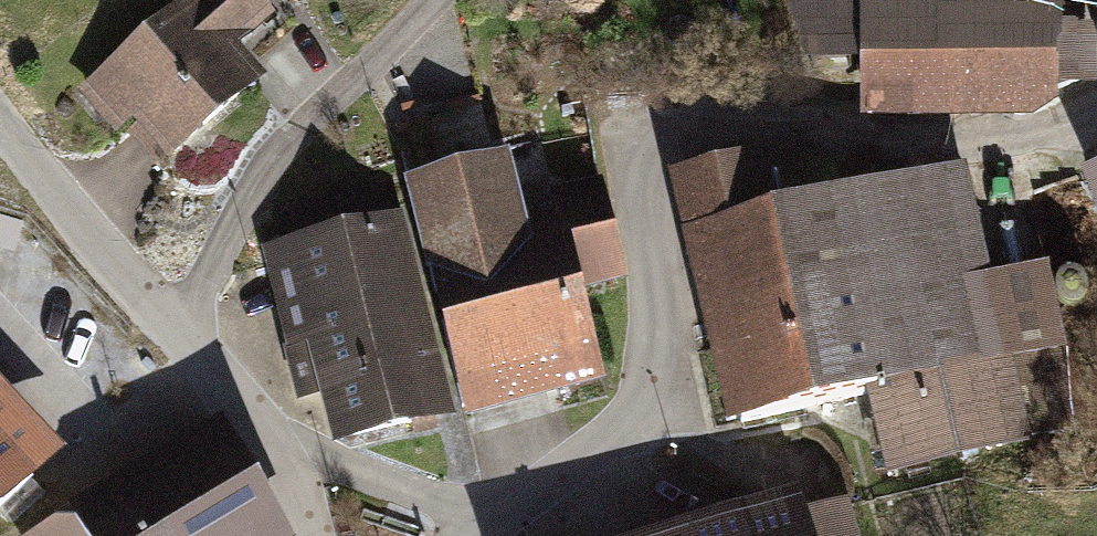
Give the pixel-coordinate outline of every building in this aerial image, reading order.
[(78,90),(157,183),(271,87),(243,54),(275,26),(253,0),(185,0),(78,90)] [(855,133),(1076,133),(1076,99),(1096,99),(1096,16),(1055,16),(1055,0),(855,0),(855,133)] [(820,150),(678,179),(725,426),(867,397),(884,479),(1080,437),(1046,269),(995,281),(964,172),(864,192),(820,150)] [(294,243),(254,252),(286,394),(322,386),(335,447),(607,386),(583,282),(616,274),(597,186),(523,203),(512,153),(399,178),(408,218),(391,222),(383,187),(286,209),(294,243)] [(1082,178),(1096,215),(1096,172),(1082,178)] [(76,462),(0,382),(0,534),(76,462)] [(27,535),(286,535),(226,427),(27,535)] [(656,535),(817,535),(805,494),(656,535)]
